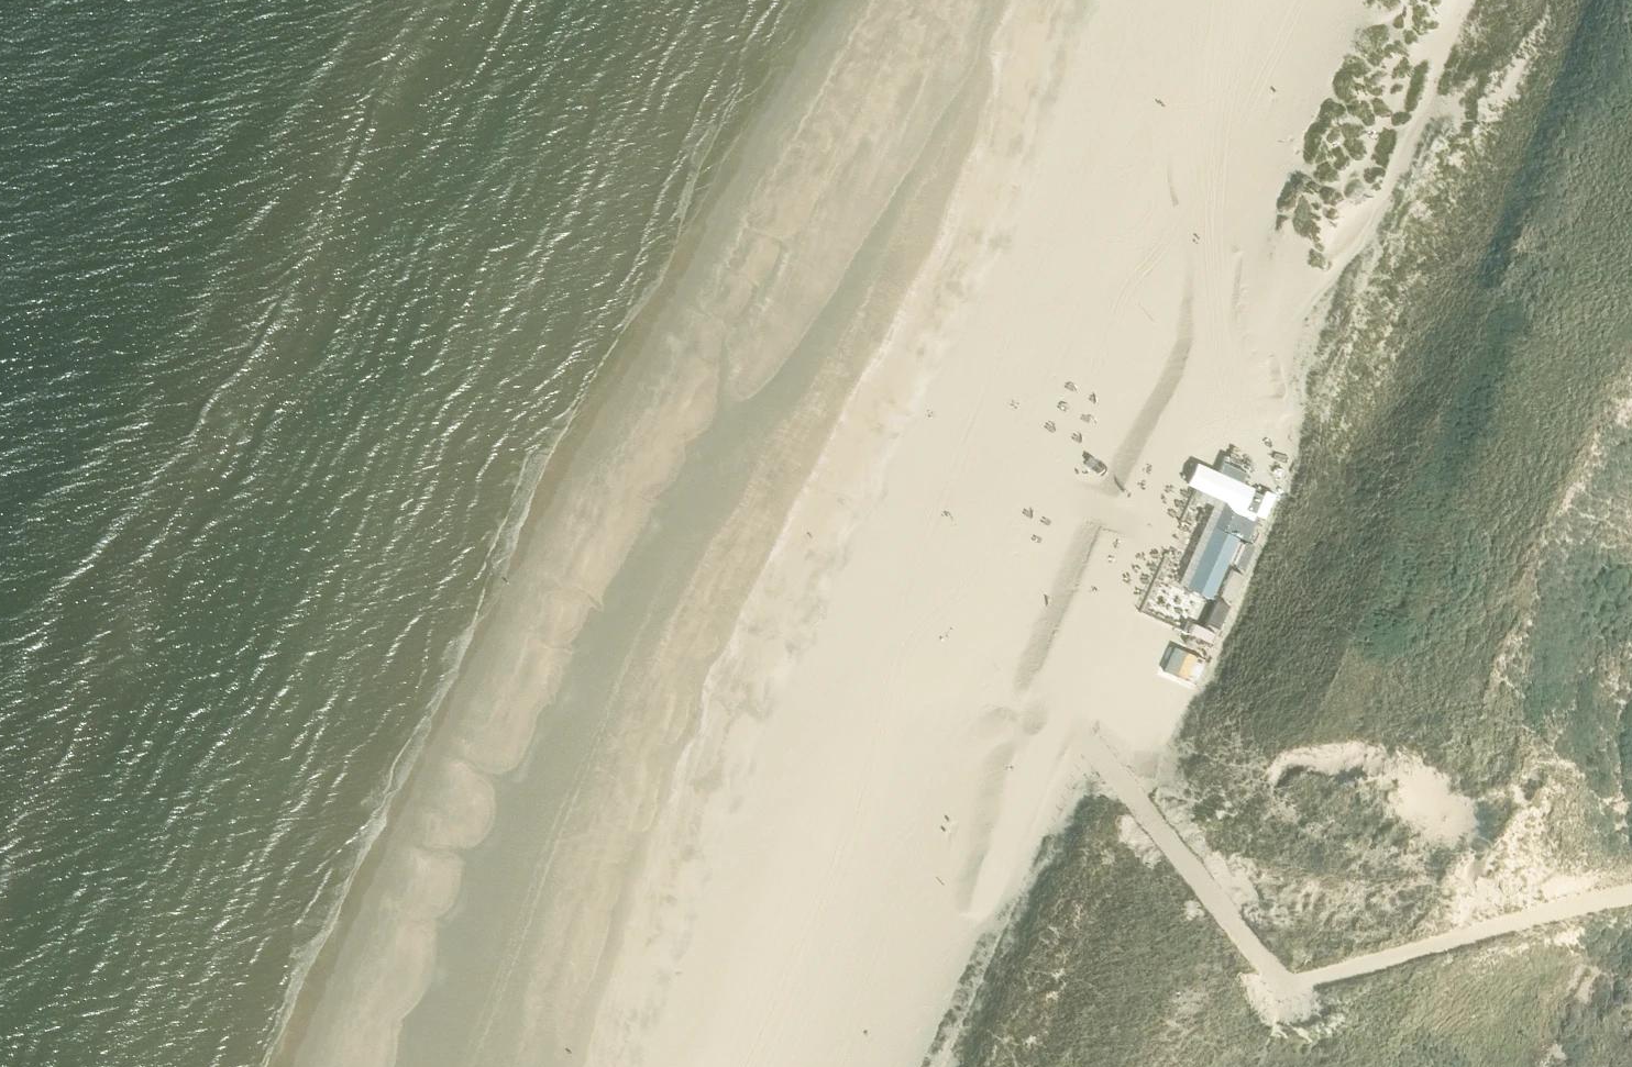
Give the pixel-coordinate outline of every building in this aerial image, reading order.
[(1264,515),(1274,490),(1193,458),(1184,483),(1264,515)] [(1229,503),(1190,585),(1217,598),(1256,516),(1229,503)] [(1217,625),(1226,604),(1214,599),(1205,620),(1217,625)] [(1193,620),(1191,628),(1213,634),(1215,625),(1193,620)] [(1184,685),(1195,662),(1166,648),(1155,670),(1184,685)]
